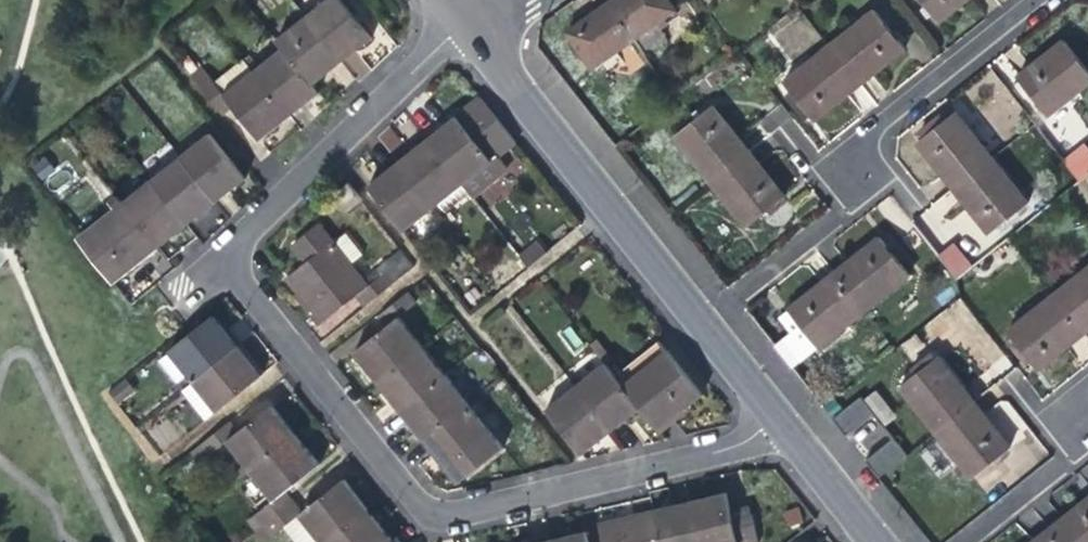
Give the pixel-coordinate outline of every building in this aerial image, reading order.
[(304,18),(341,65),(357,52),(372,40),(340,0),(326,0),(304,18)] [(609,4),(634,41),(648,60),(672,43),(659,23),(676,11),(668,0),(614,0),(609,4)] [(971,0),(921,0),(940,24),(964,5),(971,0)] [(593,70),(634,41),(609,4),(590,17),(568,33),(593,70)] [(875,12),(831,47),(861,86),(886,67),(906,50),(875,12)] [(276,41),(282,50),(313,88),(328,75),(341,65),(304,18),(276,41)] [(1087,85),(1087,72),(1064,41),(1041,59),(1018,76),(1049,116),(1087,85)] [(838,104),(861,86),(831,47),(784,84),(815,123),(838,104)] [(282,50),(253,73),(290,118),(305,107),(319,95),(313,88),(282,50)] [(276,129),(290,118),(253,73),(243,60),(214,83),(202,67),(190,76),(224,118),(234,109),(260,142),(276,129)] [(480,100),(458,117),(492,160),(497,156),(514,142),(480,100)] [(779,104),(755,122),(766,136),(790,118),(779,104)] [(673,139),(708,184),(750,151),(735,132),(714,106),(673,139)] [(916,144),(952,189),(993,158),(957,112),(936,128),(916,144)] [(447,126),(428,141),(464,187),(474,198),(509,171),(497,156),(492,160),(458,117),(447,126)] [(210,134),(180,158),(217,204),(231,193),(246,181),(210,134)] [(411,154),(398,164),(434,210),(464,187),(428,141),(411,154)] [(1087,175),(1087,147),(1083,141),(1061,161),(1080,182),(1087,175)] [(768,174),(750,151),(708,184),(745,230),(786,196),(768,174)] [(44,156),(31,165),(42,181),(55,172),(44,156)] [(180,158),(151,180),(189,226),(204,214),(217,204),(180,158)] [(1029,204),(993,158),(952,189),(972,214),(988,235),(1029,204)] [(383,176),(369,187),(406,233),(434,210),(398,164),(383,176)] [(151,180),(122,203),(159,250),(174,238),(189,226),(151,180)] [(348,214),(364,202),(358,195),(349,183),(333,197),(348,214)] [(138,266),(159,250),(122,203),(78,238),(116,285),(138,266)] [(294,247),(306,264),(287,279),(302,298),(321,322),(356,295),(366,307),(415,268),(406,257),(385,273),(381,267),(363,281),(351,266),(363,256),(346,236),(335,244),(320,225),(294,247)] [(858,255),(835,273),(865,312),(910,276),(879,238),(858,255)] [(958,242),(938,252),(951,279),(971,269),(958,242)] [(520,257),(529,268),(545,256),(536,244),(520,257)] [(1055,295),(1086,335),(1087,333),(1087,269),(1055,295)] [(819,348),(865,312),(835,273),(814,290),(789,310),(819,348)] [(369,371),(377,382),(424,346),(401,317),(418,304),(409,293),(378,317),(386,328),(354,353),(369,371)] [(1064,353),(1086,335),(1055,295),(1008,333),(1039,372),(1064,353)] [(801,362),(819,348),(789,310),(779,317),(792,332),(783,339),(801,362)] [(215,317),(170,353),(189,377),(193,383),(239,347),(228,333),(215,317)] [(447,376),(424,346),(377,382),(391,400),(401,413),(447,376)] [(251,363),(239,347),(193,383),(183,391),(206,421),(263,377),(251,363)] [(668,350),(623,386),(642,410),(661,433),(684,415),(706,398),(668,350)] [(177,387),(189,377),(170,353),(158,363),(177,387)] [(900,390),(935,434),(976,402),(962,384),(941,357),(900,390)] [(605,363),(575,387),(612,434),(627,422),(642,410),(623,386),(605,363)] [(469,405),(447,376),(401,413),(413,428),(423,441),(469,405)] [(108,391),(118,403),(134,391),(125,379),(108,391)] [(600,443),(612,434),(575,387),(546,409),(583,456),(600,443)] [(883,426),(896,417),(874,388),(835,416),(880,477),(907,458),(883,426)] [(996,427),(976,402),(935,434),(971,479),(1012,447),(996,427)] [(504,449),(469,405),(423,441),(440,462),(458,485),(480,468),(504,449)] [(226,444),(249,473),(296,435),(286,422),(273,406),(240,432),(231,421),(190,454),(198,465),(226,444)] [(256,517),(263,526),(295,501),(288,491),(320,466),(307,449),(296,435),(249,473),(273,503),(256,517)] [(369,508),(359,495),(345,478),(303,512),(295,501),(263,526),(252,535),(258,541),(266,541),(284,528),(295,541),(326,541),(369,508)] [(690,501),(700,541),(760,541),(754,517),(736,522),(734,515),(729,492),(713,496),(690,501)] [(1050,530),(1059,541),(1087,541),(1087,499),(1069,514),(1050,530)] [(653,510),(661,541),(700,541),(690,501),(674,505),(653,510)] [(393,538),(382,524),(369,508),(326,541),(387,541),(393,538)] [(653,510),(628,515),(599,522),(604,541),(661,541),(653,510)] [(753,511),(734,515),(736,522),(754,517),(753,511)] [(1050,530),(1034,541),(1059,541),(1050,530)] [(586,532),(568,536),(550,540),(550,541),(588,541),(586,532)]
